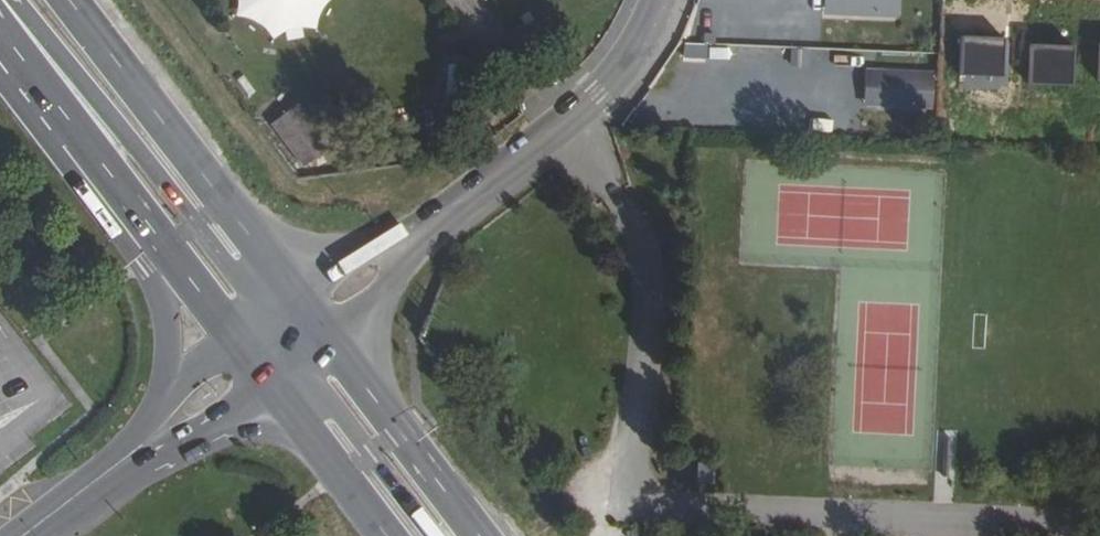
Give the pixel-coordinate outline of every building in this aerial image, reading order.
[(223,14),(306,44),(322,0),(228,0),(223,14)] [(900,17),(900,0),(823,0),(822,16),(900,17)] [(929,68),(864,66),(863,106),(928,108),(929,68)] [(298,101),(269,122),(301,167),(331,146),(298,101)]
